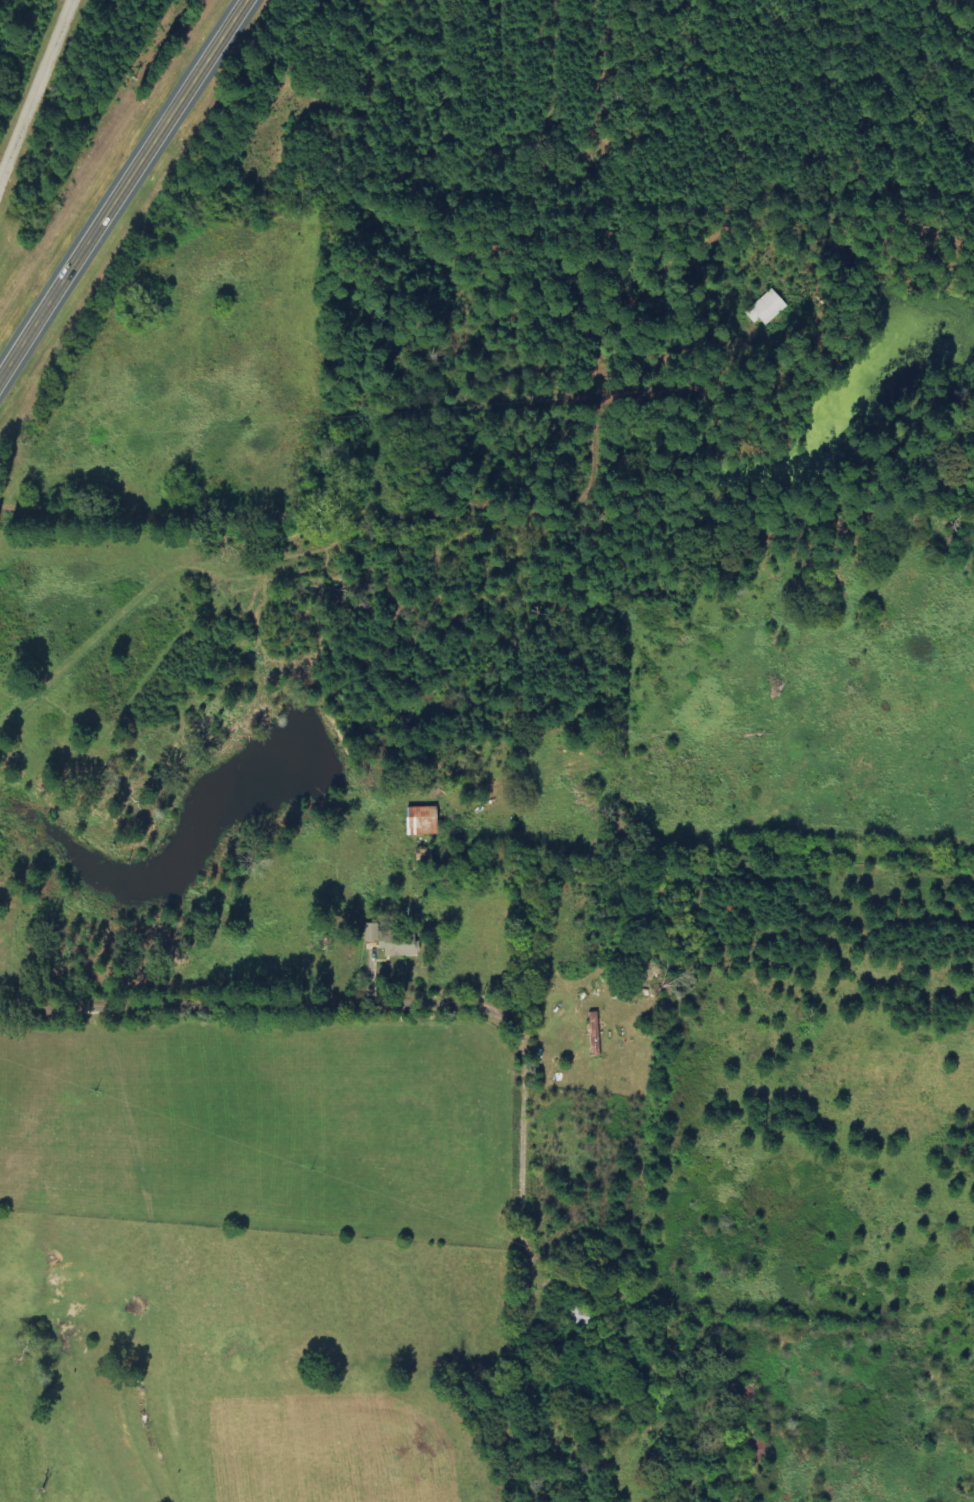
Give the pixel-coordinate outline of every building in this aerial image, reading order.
[(762,328),(786,306),(770,288),(746,311),(762,328)] [(364,941),(377,941),(377,956),(414,956),(414,934),(394,934),(394,931),(378,931),(378,924),(364,924),(364,941)]
